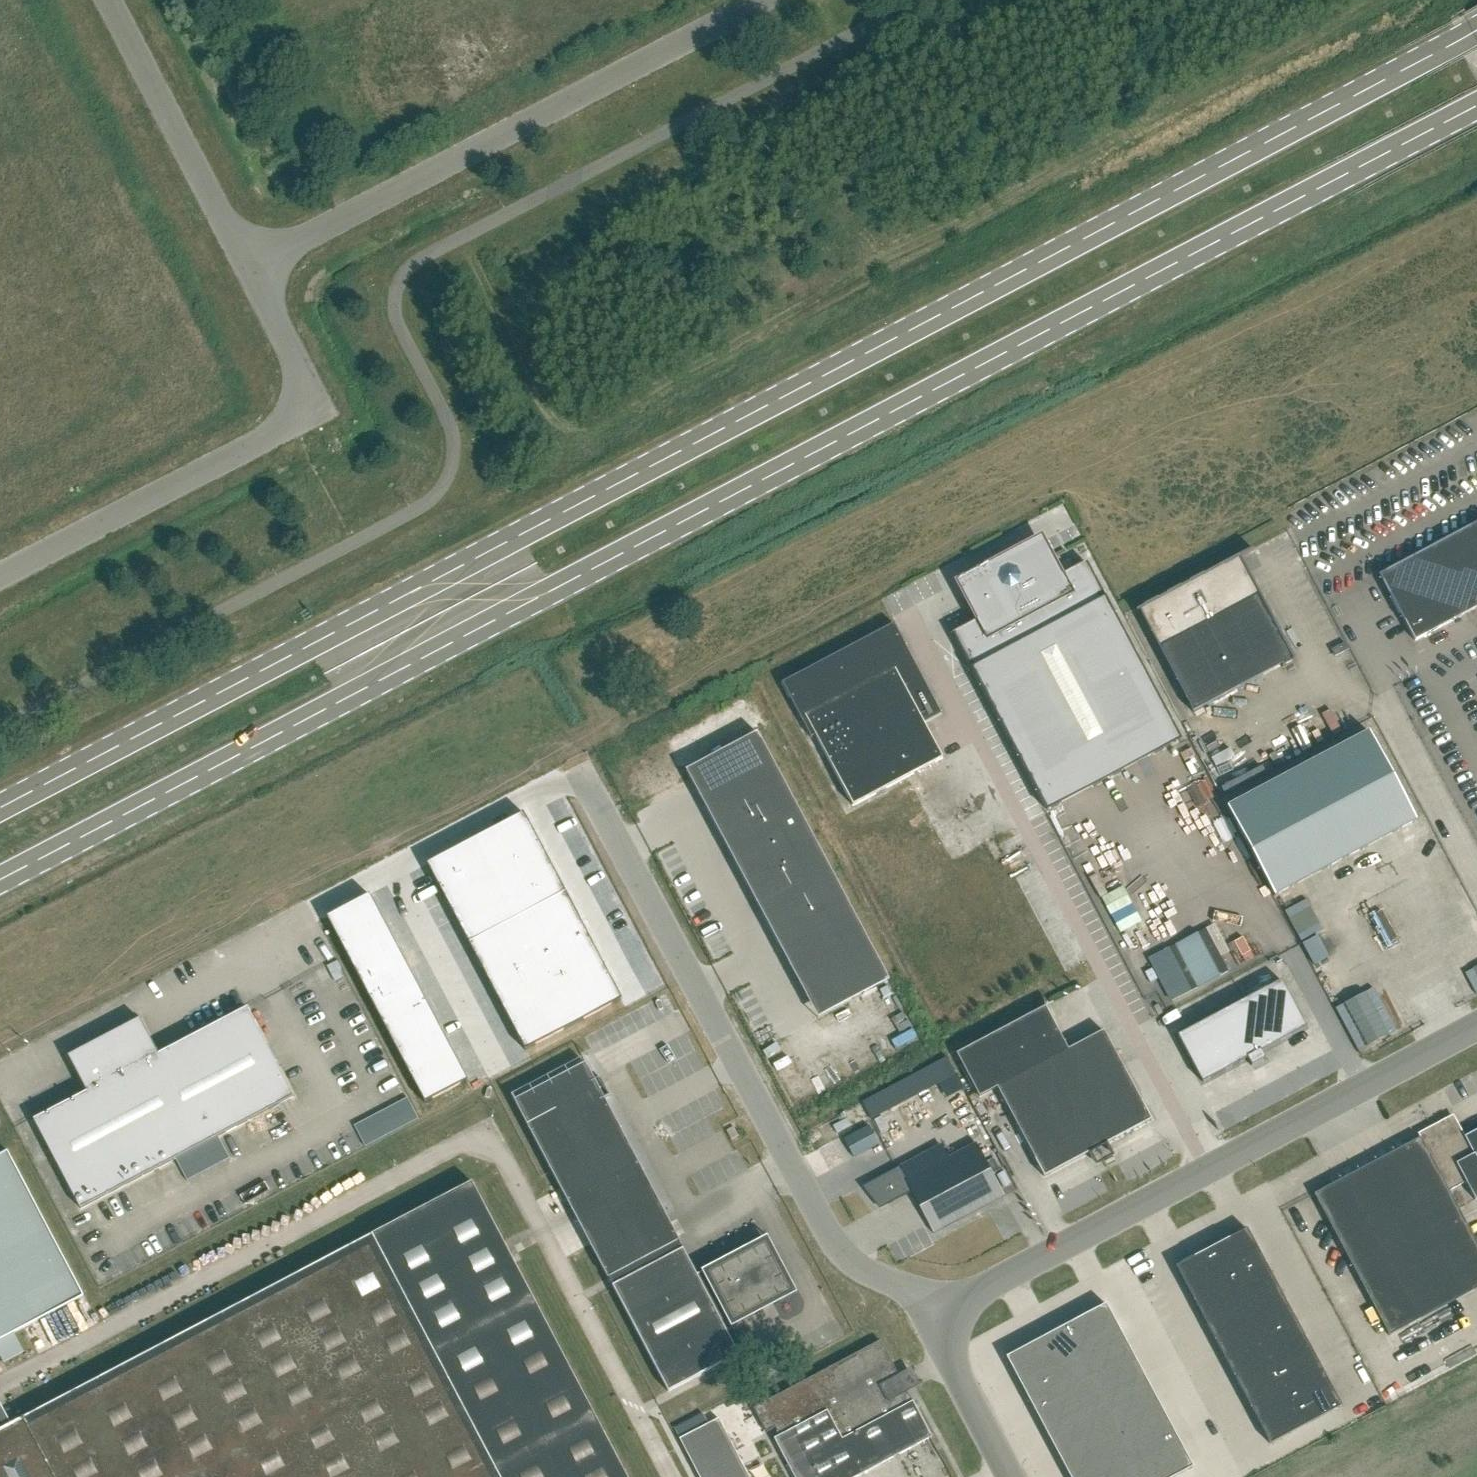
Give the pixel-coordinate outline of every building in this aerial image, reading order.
[(1381,575),(1415,641),(1476,608),(1476,524),(1381,575)] [(1047,810),(1180,740),(1086,562),(1056,578),(1039,547),(967,585),(972,596),(970,597),(976,609),(979,607),(984,617),(953,633),(1047,810)] [(1142,607),(1136,611),(1137,612),(1139,611),(1193,712),(1282,665),(1283,667),(1295,661),(1289,648),(1289,647),(1288,647),(1284,640),(1285,639),(1284,638),(1283,638),(1279,631),(1280,630),(1279,629),(1275,622),(1275,621),(1274,620),(1269,613),(1270,612),(1270,611),(1269,611),(1265,604),(1266,603),(1265,602),(1264,602),(1249,573),(1240,558),(1239,559),(1238,557),(1219,566),(1205,574),(1204,573),(1203,574),(1189,581),(1188,582),(1188,583),(1182,586),(1182,585),(1180,586),(1166,593),(1165,594),(1165,595),(1159,598),(1159,597),(1157,598),(1143,606),(1143,605),(1142,606),(1142,607)] [(894,623),(782,683),(811,738),(815,736),(853,806),(943,758),(924,723),(942,714),(894,623)] [(686,770),(780,948),(852,910),(757,732),(686,770)] [(1369,732),(1227,807),(1274,896),(1416,821),(1369,732)] [(524,813),(475,838),(490,865),(538,840),(524,813)] [(475,838),(427,864),(441,891),(490,865),(475,838)] [(538,840),(490,865),(504,892),(552,866),(538,840)] [(490,865),(441,891),(455,917),(504,892),(490,865)] [(552,866),(504,892),(518,918),(566,893),(552,866)] [(504,892),(455,917),(469,944),(518,918),(504,892)] [(566,893),(518,918),(532,945),(580,919),(566,893)] [(370,894),(327,917),(341,944),(384,921),(370,894)] [(518,918),(469,944),(483,970),(532,945),(518,918)] [(580,919),(532,945),(546,971),(594,946),(580,919)] [(384,921),(341,944),(355,970),(398,948),(384,921)] [(532,945),(483,970),(497,997),(546,971),(532,945)] [(594,946),(546,971),(560,998),(608,973),(594,946)] [(1170,947),(1148,958),(1169,1002),(1191,991),(1170,947)] [(398,948),(355,970),(369,997),(412,974),(398,948)] [(546,971),(497,997),(511,1024),(560,998),(546,971)] [(608,973),(560,998),(574,1025),(622,999),(608,973)] [(412,974),(369,997),(383,1023),(426,1001),(412,974)] [(1262,1051),(1307,1027),(1281,980),(1178,1035),(1203,1082),(1248,1059),(1251,1066),(1266,1058),(1262,1051)] [(560,998),(511,1024),(526,1050),(574,1025),(560,998)] [(426,1001),(383,1023),(397,1050),(440,1027),(426,1001)] [(1046,1008),(1047,1007),(1047,1006),(957,1054),(980,1097),(998,1088),(997,1087),(1068,1050),(1046,1008)] [(294,1097),(247,1008),(159,1054),(148,1033),(149,1032),(141,1017),(86,1046),(86,1047),(69,1056),(87,1092),(34,1119),(81,1209),(294,1097)] [(440,1027),(397,1050),(411,1076),(454,1054),(440,1027)] [(1146,1108),(1145,1109),(1104,1031),(1068,1050),(997,1087),(998,1088),(1039,1165),(1038,1165),(1044,1177),(1152,1120),(1146,1108)] [(454,1054),(411,1076),(425,1103),(468,1081),(454,1054)] [(595,1080),(586,1063),(516,1100),(513,1095),(511,1095),(608,1278),(609,1278),(613,1286),(612,1286),(668,1392),(739,1354),(723,1325),(789,1290),(765,1244),(699,1279),(683,1248),(682,1249),(678,1241),(679,1240),(605,1099),(610,1096),(600,1078),(595,1080)] [(1314,1194),(1389,1336),(1476,1289),(1476,1243),(1449,1191),(1466,1182),(1475,1200),(1476,1199),(1476,1130),(1465,1136),(1461,1129),(1440,1131),(1437,1124),(1419,1133),(1420,1137),(1314,1194)] [(869,1126),(844,1139),(854,1157),(879,1144),(869,1126)] [(899,1167),(869,1183),(882,1207),(912,1192),(934,1233),(1004,1196),(976,1143),(906,1180),(899,1167)] [(0,1155),(0,1340),(84,1296),(8,1151),(0,1155)] [(472,1182),(0,1432),(0,1476),(626,1476),(472,1182)] [(1342,1406),(1247,1229),(1176,1267),(1270,1444),(1342,1406)] [(1070,1476),(1174,1476),(1193,1467),(1106,1304),(1006,1357),(1070,1476)] [(881,1340),(753,1408),(766,1433),(776,1428),(780,1435),(774,1439),(795,1476),(857,1476),(932,1437),(913,1401),(910,1402),(891,1366),(894,1365),(881,1340)] [(747,1472),(740,1458),(703,1476),(749,1476),(747,1472)]
